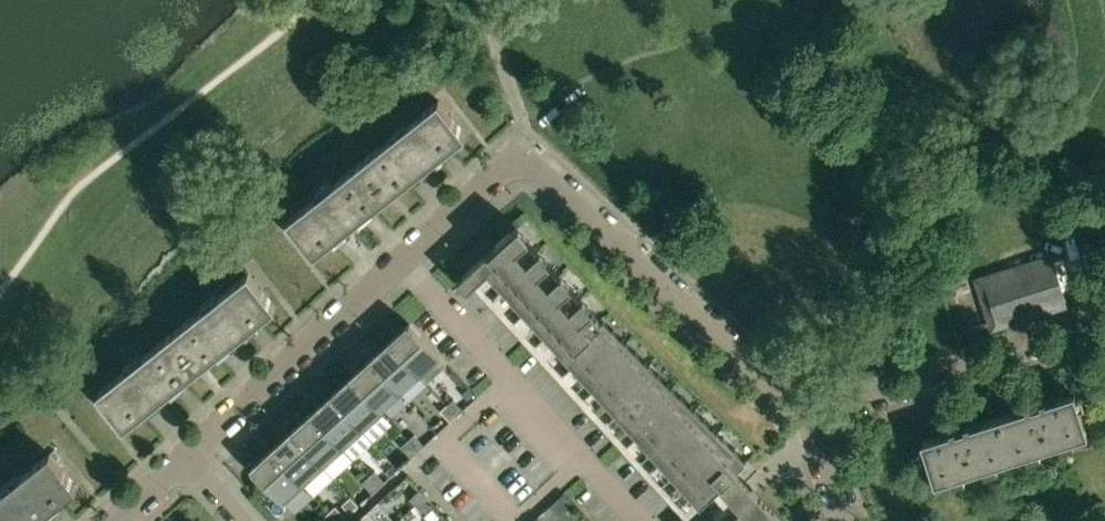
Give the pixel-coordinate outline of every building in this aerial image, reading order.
[(466,134),(439,99),(363,159),(390,194),(466,134)] [(314,254),(390,194),(363,159),(287,219),(314,254)] [(489,270),(503,285),(543,250),(520,223),(459,280),(467,290),(489,270)] [(565,273),(543,250),(503,285),(525,309),(565,273)] [(1004,267),(986,272),(940,287),(958,346),(1075,309),(1058,250),(1004,267)] [(249,271),(173,332),(200,366),(276,306),(249,271)] [(586,297),(565,273),(525,309),(546,332),(586,297)] [(608,320),(586,297),(546,332),(568,356),(608,320)] [(629,344),(608,320),(568,356),(589,379),(629,344)] [(447,363),(411,323),(390,342),(427,382),(447,363)] [(125,427),(200,366),(173,332),(97,392),(125,427)] [(390,342),(371,360),(400,392),(419,374),(427,382),(390,342)] [(589,379),(611,403),(652,366),(629,344),(589,379)] [(371,360),(351,378),(384,413),(385,413),(381,409),(400,392),(371,360)] [(675,388),(652,366),(611,403),(632,427),(675,388)] [(351,378),(332,395),(365,431),(384,413),(351,378)] [(698,411),(675,388),(632,427),(654,450),(698,411)] [(1089,433),(1076,392),(1075,391),(1046,400),(1046,397),(1040,399),(1041,403),(1032,405),(1031,402),(1025,404),(1026,407),(998,415),(1012,458),(1089,433)] [(332,395),(312,413),(345,449),(365,431),(332,395)] [(457,415),(464,409),(454,398),(447,404),(457,415)] [(451,421),(457,415),(447,404),(441,410),(451,421)] [(721,433),(698,411),(654,450),(675,474),(721,433)] [(312,413),(292,431),(326,467),(345,449),(312,413)] [(922,440),(935,482),(1012,458),(998,415),(970,424),(970,422),(964,423),(965,427),(956,430),(955,426),(949,428),(950,431),(922,440)] [(292,431),(273,449),(306,485),(326,467),(292,431)] [(721,433),(675,474),(702,503),(715,490),(731,506),(721,516),(727,520),(785,520),(738,469),(748,460),(721,433)] [(418,451),(425,445),(415,434),(408,440),(418,451)] [(411,457),(418,451),(408,440),(402,446),(411,457)] [(286,504),(306,485),(273,449),(253,468),(286,504)] [(313,486),(324,499),(363,464),(352,451),(313,486)] [(0,492),(0,520),(34,520),(78,487),(50,452),(0,492)] [(379,486),(385,480),(376,470),(369,476),(379,486)] [(372,492),(379,486),(369,476),(362,482),(372,492)] [(427,495),(421,488),(410,498),(416,505),(427,495)] [(433,501),(427,495),(416,505),(422,511),(433,501)] [(342,504),(350,512),(359,504),(351,496),(342,504)] [(346,516),(336,505),(329,511),(338,520),(340,520),(346,516)] [(545,511),(554,520),(555,520),(561,516),(551,505),(545,511)] [(329,511),(323,517),(326,520),(338,520),(329,511)] [(538,517),(542,520),(554,520),(545,511),(538,517)] [(627,520),(614,511),(607,520),(627,520)]
